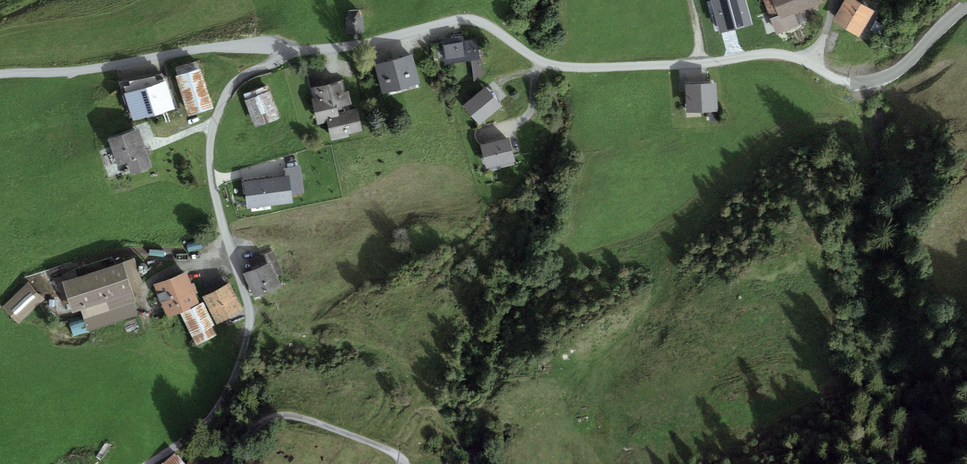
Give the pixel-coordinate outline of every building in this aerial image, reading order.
[(711,2),(720,34),(752,25),(746,0),(717,0),(711,2)] [(766,9),(790,0),(764,0),(766,9)] [(766,9),(776,34),(815,20),(819,10),(817,5),(822,3),(821,0),(790,0),(766,9)] [(861,3),(856,0),(845,0),(833,22),(846,30),(861,3)] [(874,11),(861,3),(846,30),(859,37),(874,11)] [(360,10),(348,10),(345,17),(347,33),(364,32),(363,15),(360,10)] [(875,21),(871,29),(879,34),(884,25),(875,21)] [(471,40),(443,45),(446,64),(471,61),(474,81),(484,76),(482,58),(480,59),(478,44),(471,40)] [(412,55),(393,60),(401,90),(420,84),(412,55)] [(401,90),(393,60),(375,65),(383,94),(401,90)] [(179,75),(176,76),(188,116),(212,109),(198,61),(176,68),(179,75)] [(163,74),(120,83),(133,120),(175,109),(163,74)] [(343,81),(310,88),(313,99),(318,125),(328,123),(331,141),(350,137),(350,133),(362,131),(358,109),(343,112),(341,106),(352,104),(348,89),(345,90),(343,81)] [(715,83),(686,83),(686,112),(716,111),(715,83)] [(267,87),(244,94),(256,127),(279,119),(267,87)] [(486,87),(463,105),(478,124),(501,106),(486,87)] [(126,151),(145,145),(139,129),(108,139),(116,165),(129,161),(126,151)] [(515,141),(485,147),(489,168),(519,162),(515,141)] [(145,145),(126,151),(129,161),(133,174),(152,167),(145,145)] [(284,168),(285,176),(289,175),(292,194),(304,193),(301,166),(284,168)] [(285,176),(243,181),(247,208),(293,202),(292,194),(289,175),(285,176)] [(249,260),(254,270),(272,262),(278,260),(273,250),(249,260)] [(78,277),(63,282),(73,314),(81,311),(84,319),(69,324),(73,336),(139,315),(130,290),(143,285),(134,259),(78,277)] [(254,270),(244,274),(254,298),(282,287),(272,262),(254,270)] [(186,272),(153,285),(166,316),(199,303),(195,294),(198,293),(194,283),(191,284),(186,272)] [(29,283),(3,307),(19,324),(45,300),(29,283)] [(230,286),(205,296),(216,323),(242,313),(230,286)] [(203,304),(181,314),(196,345),(218,334),(203,304)] [(162,463),(185,463),(175,453),(162,463)] [(199,458),(191,455),(187,463),(197,463),(199,458)]
